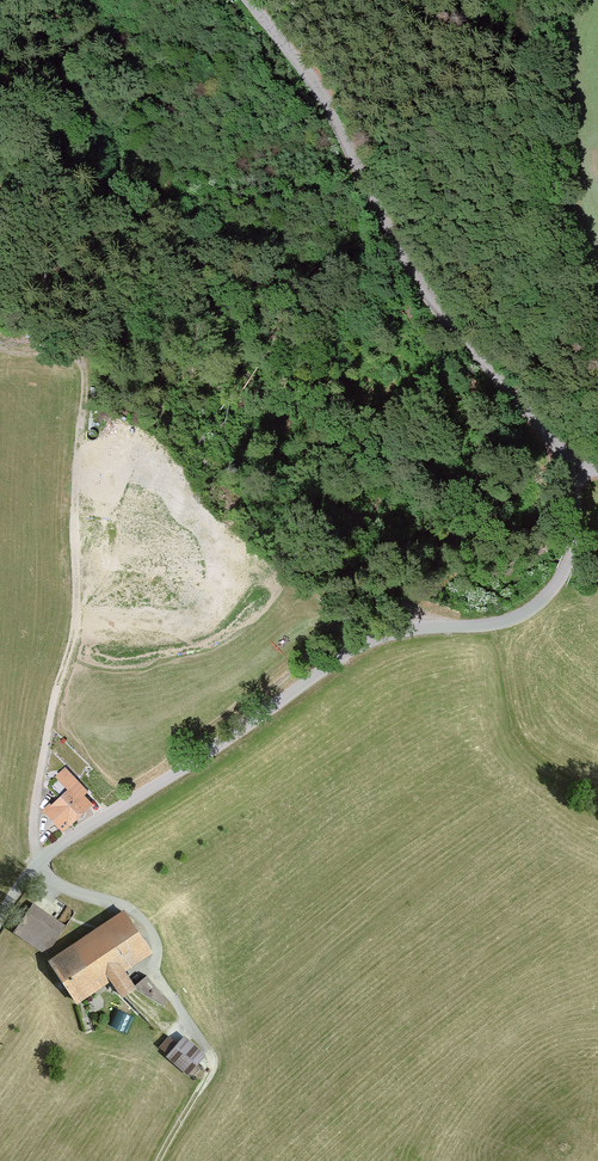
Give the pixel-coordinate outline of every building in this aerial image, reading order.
[(88,792),(66,768),(55,778),(67,790),(44,811),(64,832),(92,805),(84,796),(88,792)] [(14,934),(47,955),(65,926),(32,905),(14,934)] [(154,953),(126,912),(51,962),(79,1004),(114,981),(126,998),(138,990),(141,988),(138,983),(129,970),(154,953)] [(148,977),(138,983),(141,988),(138,990),(167,1008),(170,1006),(148,977)] [(204,1056),(184,1038),(167,1058),(187,1075),(204,1056)]
